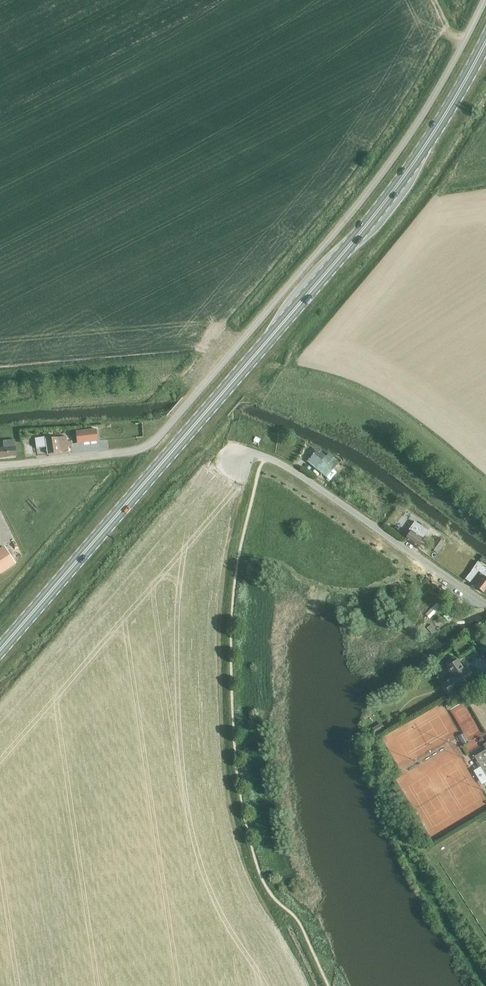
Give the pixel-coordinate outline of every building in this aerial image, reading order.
[(96,429),(76,432),(77,444),(97,442),(96,429)] [(67,446),(71,446),(70,441),(66,442),(65,437),(57,438),(45,439),(45,437),(34,438),(36,448),(46,447),(47,454),(67,451),(67,446)] [(15,456),(14,440),(2,440),(3,449),(0,449),(0,457),(15,456)] [(316,451),(307,461),(315,468),(314,469),(324,478),(327,475),(336,465),(338,463),(331,457),(328,454),(327,455),(326,456),(324,458),(316,451)] [(421,539),(427,531),(422,528),(413,521),(403,536),(406,538),(405,540),(416,548),(422,539),(421,539)] [(429,548),(436,553),(444,543),(436,537),(429,548)] [(0,549),(0,574),(16,563),(5,546),(0,549)] [(465,579),(469,583),(478,572),(480,573),(471,584),(481,592),(483,594),(484,592),(485,592),(485,593),(485,569),(477,562),(471,570),(471,571),(465,579)] [(451,696),(475,679),(467,667),(464,669),(458,660),(457,660),(455,657),(445,664),(447,667),(453,677),(443,684),(451,696)] [(380,724),(371,730),(375,736),(385,731),(380,724)] [(464,734),(458,737),(463,745),(468,742),(464,734)] [(473,757),(485,778),(485,749),(473,757)]
